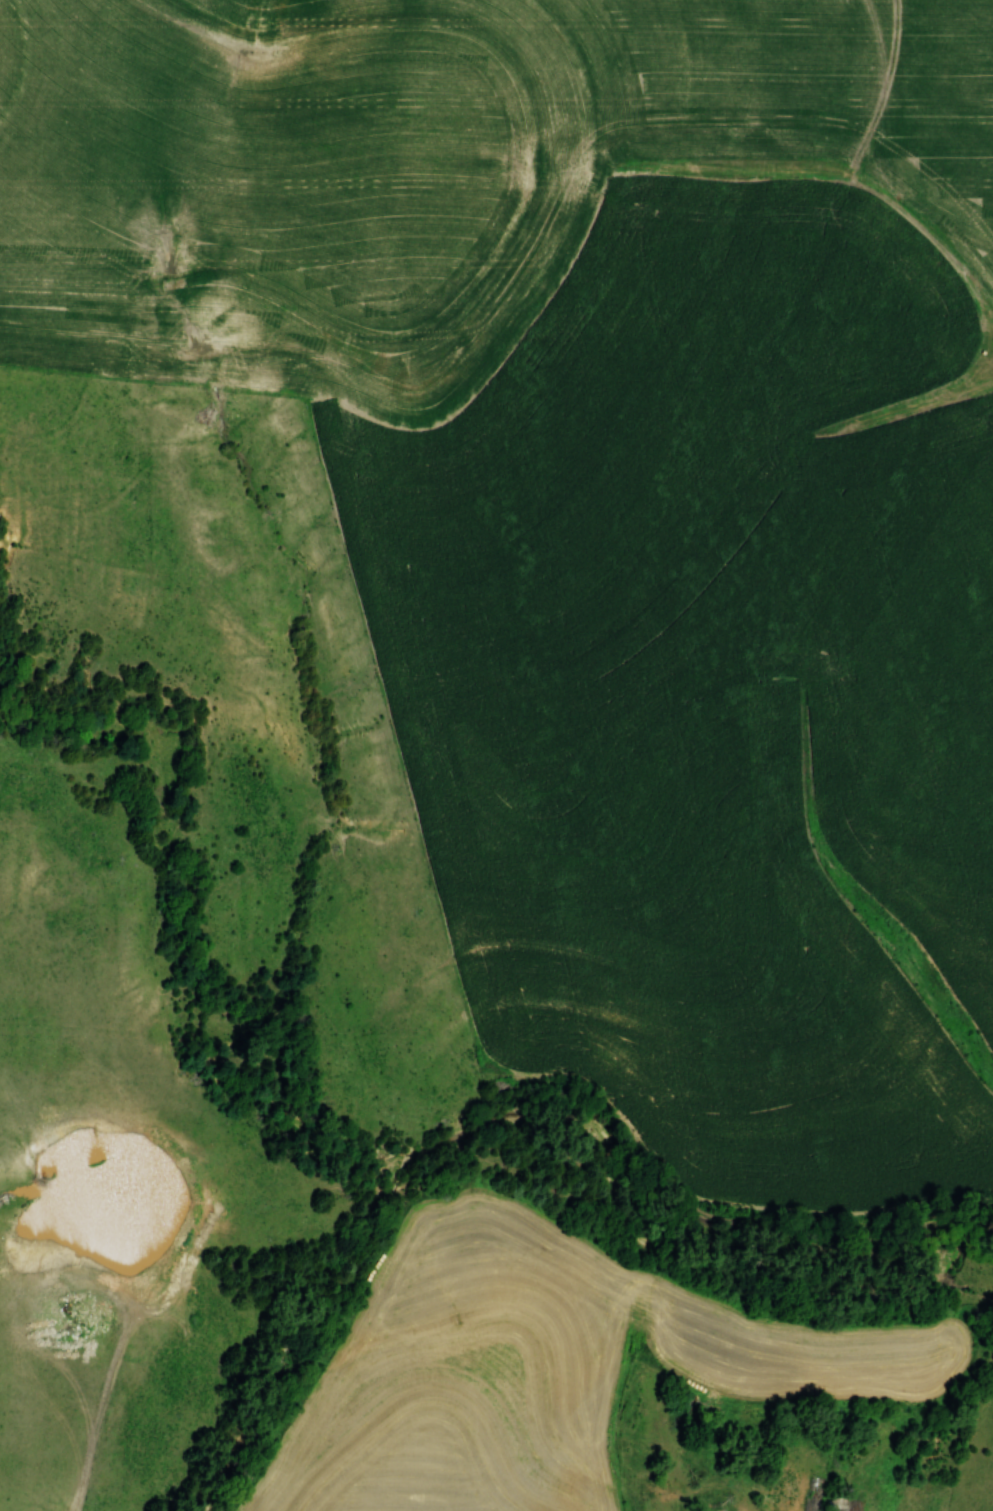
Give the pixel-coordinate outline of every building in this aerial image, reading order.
[(844,1498),(825,1498),(825,1510),(844,1510),(844,1498)]
